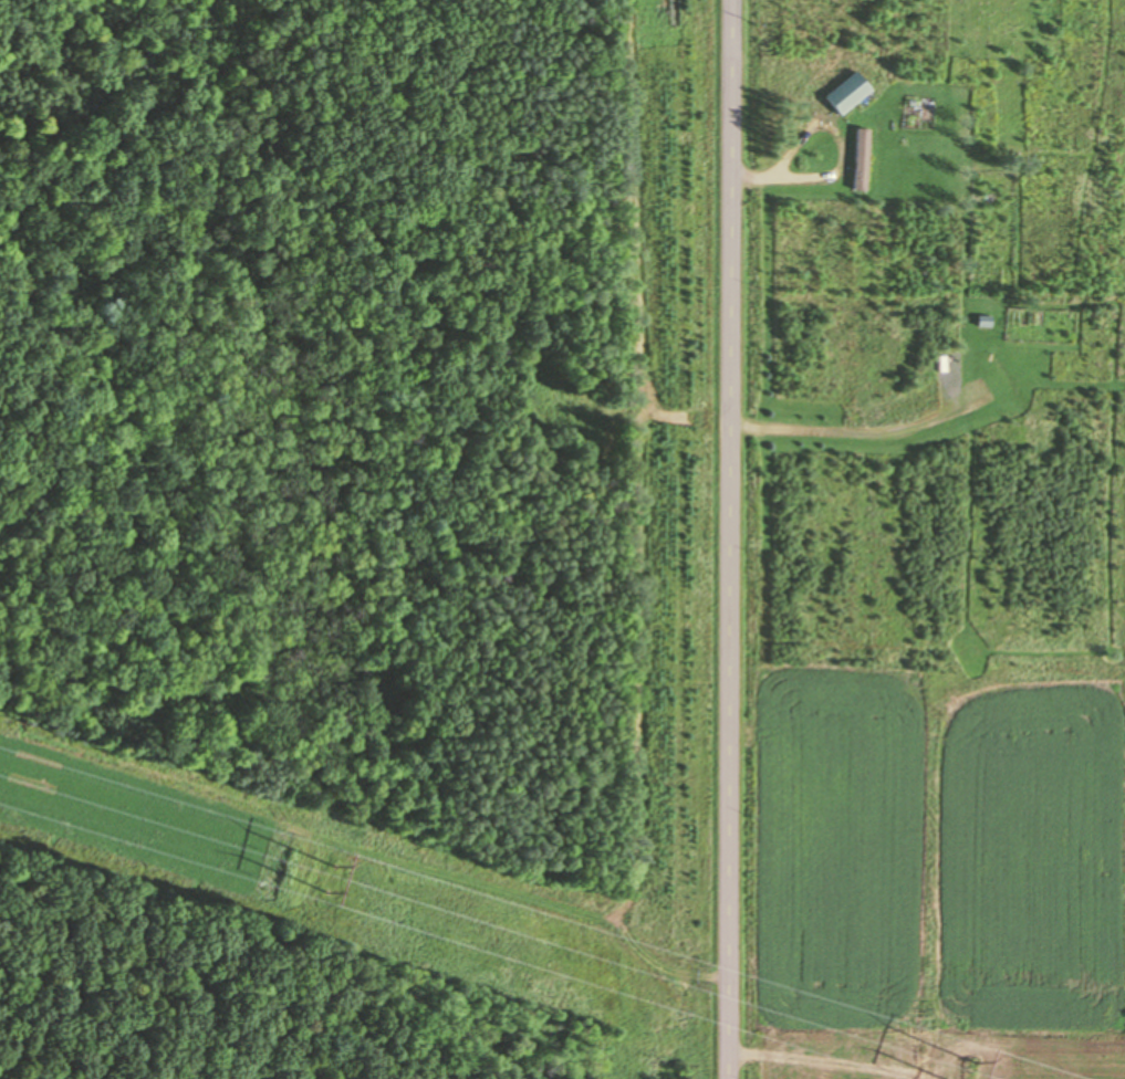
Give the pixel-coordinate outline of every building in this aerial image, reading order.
[(817,93),(835,115),(867,89),(850,67),(817,93)] [(848,188),(863,189),(867,128),(851,127),(848,188)]
